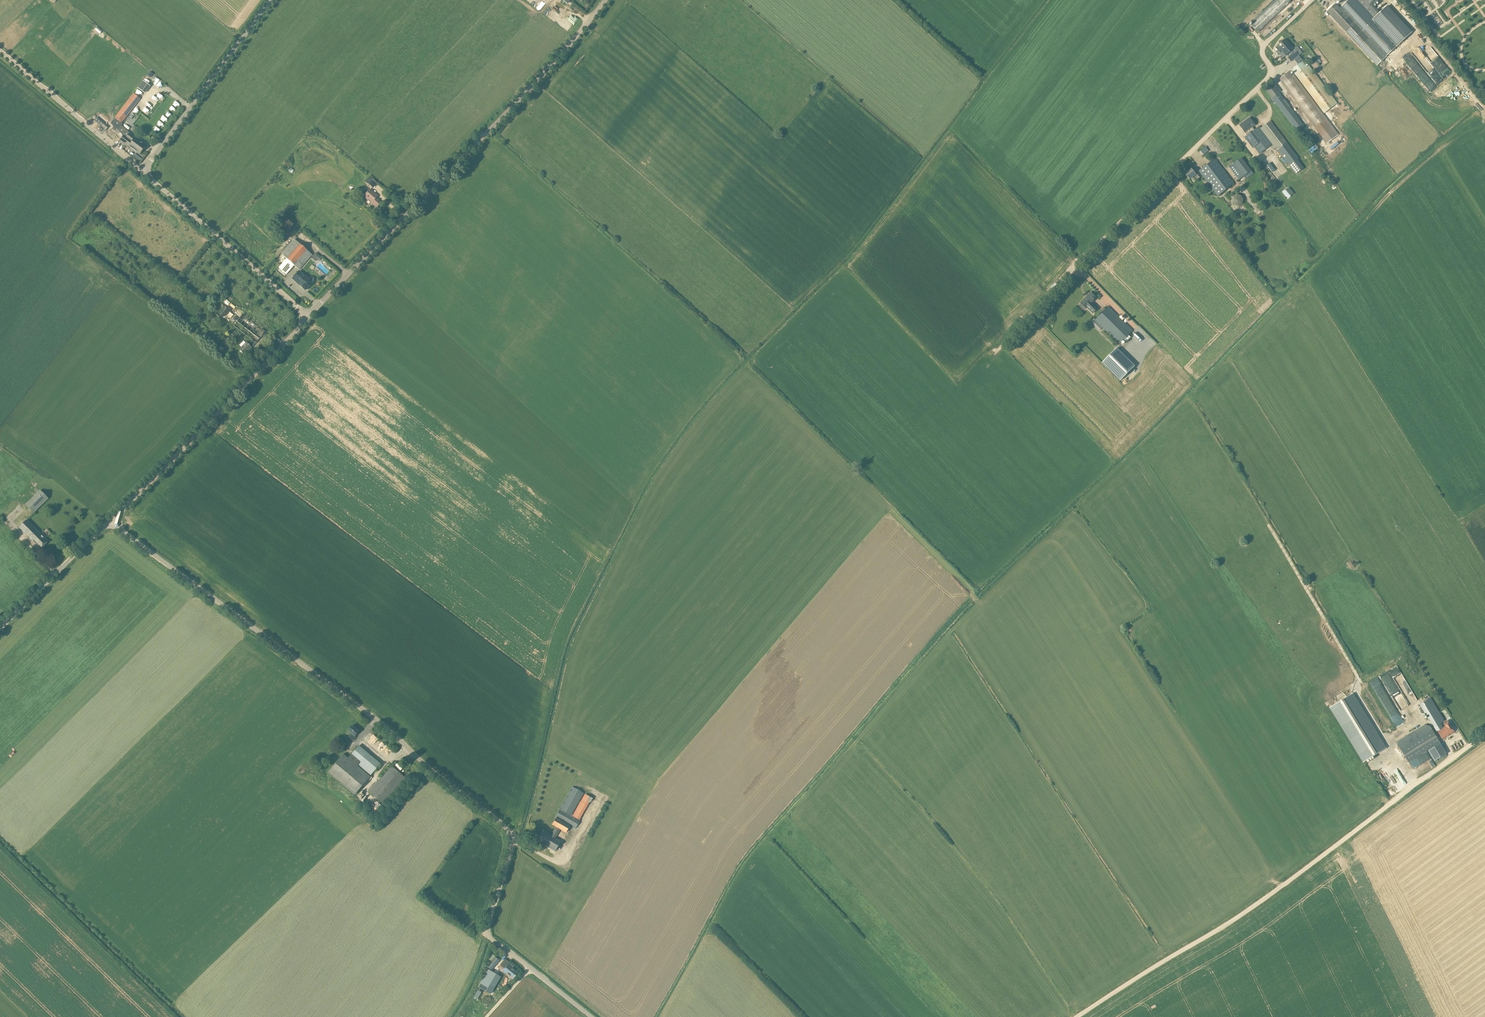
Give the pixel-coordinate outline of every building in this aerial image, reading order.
[(1252,25),(1259,32),(1291,2),(1290,0),(1279,0),(1252,25)] [(1327,12),(1377,66),(1387,56),(1387,55),(1411,32),(1388,6),(1380,13),(1373,6),(1378,1),(1377,0),(1348,0),(1340,8),(1336,4),(1327,12)] [(1278,46),(1275,48),(1278,50),(1276,52),(1278,55),(1280,54),(1283,52),(1286,56),(1289,53),(1291,55),(1288,58),(1291,61),(1300,54),(1302,53),(1297,47),(1294,50),(1291,46),(1289,47),(1284,41),(1283,41),(1282,40),(1280,42),(1281,43),(1278,46)] [(1302,61),(1292,69),(1325,113),(1335,105),(1302,61)] [(1327,143),(1337,136),(1289,72),(1279,79),(1327,143)] [(158,78),(153,84),(158,88),(163,82),(158,78)] [(144,81),(138,88),(145,93),(151,86),(144,81)] [(1272,84),(1265,89),(1272,98),(1298,132),(1305,126),(1279,93),(1281,91),(1276,84),(1274,86),(1272,84)] [(115,118),(111,123),(124,136),(126,137),(143,150),(146,146),(129,133),(121,125),(123,124),(121,123),(126,116),(140,99),(134,94),(115,118)] [(108,127),(96,117),(94,120),(106,130),(108,127)] [(1245,122),(1240,125),(1245,132),(1246,132),(1248,134),(1244,137),(1253,148),(1254,147),(1260,154),(1273,144),(1291,168),(1296,175),(1304,168),(1298,160),(1299,159),(1270,121),(1260,128),(1259,126),(1257,128),(1254,129),(1252,127),(1255,125),(1249,118),(1244,121),(1245,122)] [(123,135),(119,141),(128,148),(129,147),(140,154),(143,150),(126,137),(124,136),(123,135)] [(1311,153),(1319,148),(1316,144),(1308,148),(1311,153)] [(1200,150),(1203,154),(1208,150),(1205,146),(1200,150)] [(1215,159),(1199,171),(1215,191),(1214,192),(1217,196),(1218,195),(1234,184),(1215,159)] [(1242,159),(1230,168),(1237,177),(1239,180),(1244,176),(1247,179),(1253,174),(1242,159)] [(1275,170),(1270,163),(1267,165),(1272,172),(1275,170)] [(1191,168),(1185,173),(1190,179),(1193,177),(1196,181),(1200,178),(1197,173),(1195,174),(1191,168)] [(372,179),(368,184),(373,188),(377,183),(372,179)] [(370,189),(364,196),(376,207),(381,202),(378,200),(378,199),(376,198),(378,196),(370,189)] [(1291,195),(1286,189),(1282,191),(1288,198),(1291,195)] [(1232,197),(1231,202),(1234,205),(1238,206),(1242,204),(1243,199),(1241,195),(1236,194),(1232,197)] [(284,216),(273,229),(282,237),(294,225),(284,216)] [(287,259),(276,271),(283,277),(294,265),(299,269),(312,254),(295,239),(282,254),(287,259)] [(312,257),(316,261),(318,259),(320,261),(323,258),(317,252),(312,257)] [(308,287),(312,282),(314,281),(313,279),(312,277),(310,278),(309,279),(299,271),(293,279),(300,285),(300,286),(301,287),(302,287),(306,290),(306,289),(307,290),(308,288),(308,287)] [(1096,298),(1091,292),(1081,302),(1081,303),(1080,305),(1080,306),(1083,309),(1084,309),(1086,307),(1086,308),(1087,307),(1093,313),(1097,309),(1091,304),(1096,298)] [(226,298),(215,310),(220,315),(231,302),(226,298)] [(221,315),(225,318),(233,308),(229,305),(221,315)] [(1108,307),(1096,320),(1093,323),(1100,330),(1103,327),(1120,343),(1132,331),(1108,307)] [(252,340),(249,344),(247,342),(239,349),(245,355),(252,347),(256,343),(265,331),(243,314),(234,326),(252,340)] [(1117,347),(1102,363),(1120,381),(1135,366),(1117,347)] [(40,490),(26,505),(34,513),(49,498),(40,490)] [(27,520),(19,527),(37,544),(38,543),(42,548),(48,541),(27,520)] [(1406,682),(1397,665),(1389,670),(1398,686),(1406,682)] [(1379,677),(1370,681),(1395,727),(1404,723),(1379,677)] [(1336,705),(1332,707),(1364,760),(1386,747),(1353,694),(1336,705)] [(1430,719),(1437,731),(1442,739),(1454,732),(1447,721),(1444,723),(1445,726),(1442,728),(1440,724),(1444,721),(1430,698),(1420,704),(1429,720),(1430,719)] [(359,731),(352,726),(352,725),(351,727),(347,724),(342,731),(351,739),(354,736),(359,731)] [(1425,724),(1396,742),(1401,750),(1432,730),(1430,726),(1425,724)] [(1432,730),(1401,750),(1408,762),(1428,750),(1440,743),(1432,730)] [(1454,751),(1459,748),(1462,746),(1459,741),(1451,746),(1454,751)] [(1440,743),(1428,750),(1434,761),(1435,761),(1438,759),(1446,754),(1440,743)] [(379,765),(357,747),(348,758),(343,754),(328,772),(354,795),(379,765)] [(1402,788),(1388,762),(1381,766),(1395,792),(1402,788)] [(391,766),(386,771),(369,792),(383,804),(405,778),(391,766)] [(556,827),(551,835),(544,831),(538,841),(555,851),(561,841),(555,838),(560,829),(566,833),(570,826),(575,829),(580,820),(589,802),(590,803),(593,798),(585,794),(572,816),(571,815),(584,793),(572,787),(556,817),(552,824),(556,827)] [(493,954),(487,961),(489,963),(487,966),(492,970),(500,961),(496,958),(497,958),(493,954)] [(509,964),(510,963),(505,959),(500,965),(505,968),(503,971),(513,979),(518,972),(509,964)]
